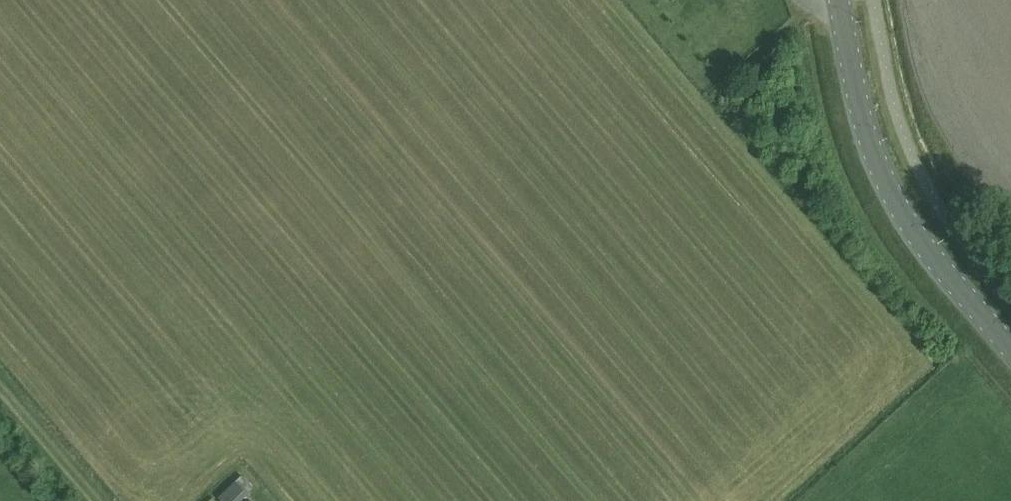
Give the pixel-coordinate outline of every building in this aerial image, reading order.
[(253,487),(242,475),(218,497),(222,500),(241,500),(247,495),(246,493),(253,487)]
